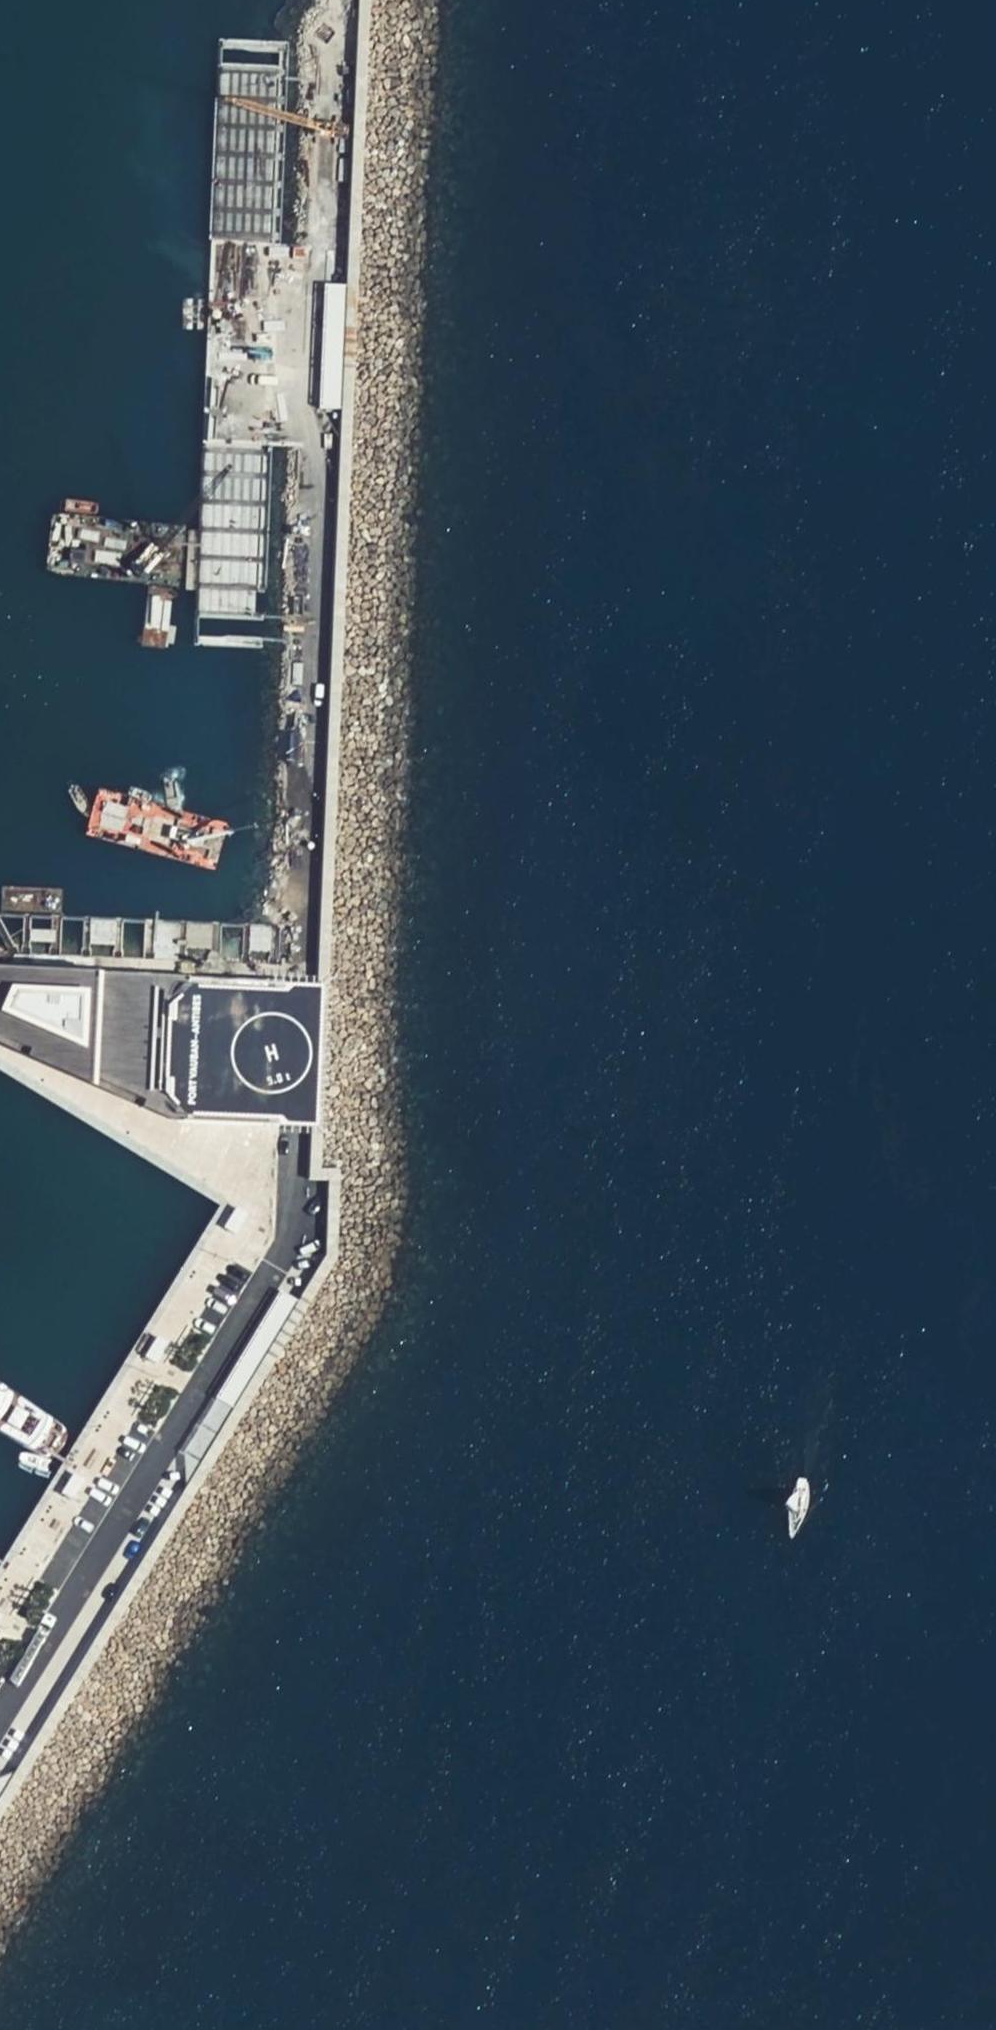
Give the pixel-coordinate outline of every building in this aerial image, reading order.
[(173,978),(0,967),(0,1046),(134,1106),(135,1098),(140,1092),(149,1089),(150,1022),(143,1017),(138,1011),(138,1002),(141,995),(147,990),(154,987),(164,987),(173,978)] [(287,1133),(306,1134),(311,985),(294,984),(173,978),(164,987),(154,987),(147,990),(141,995),(138,1002),(138,1011),(143,1017),(150,1022),(149,1089),(140,1092),(135,1098),(134,1106),(138,1114),(145,1119),(152,1121),(159,1121),(170,1132),(287,1133)] [(276,1288),(184,1456),(200,1465),(292,1297),(276,1288)] [(146,1357),(160,1361),(166,1342),(152,1338),(146,1357)]
